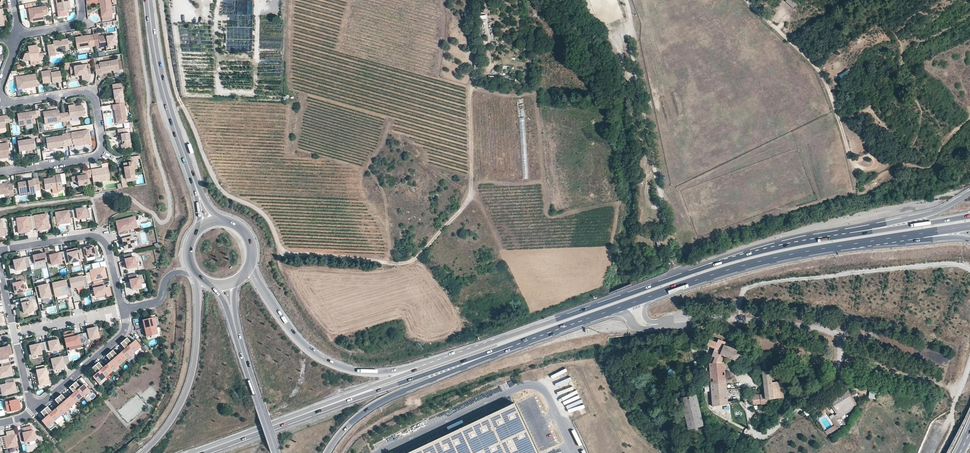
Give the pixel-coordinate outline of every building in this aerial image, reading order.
[(58,11),(68,10),(68,0),(57,0),(58,11)] [(101,17),(113,15),(111,0),(98,0),(101,17)] [(253,40),(252,0),(229,0),(228,0),(228,3),(222,3),(222,14),(234,14),(234,16),(228,16),(229,26),(226,26),(226,40),(253,40)] [(786,1),(794,8),(797,4),(792,0),(787,0),(786,1)] [(47,5),(27,8),(29,19),(34,18),(34,20),(45,19),(44,16),(42,15),(43,14),(48,13),(47,5)] [(98,33),(92,34),(94,46),(95,48),(98,47),(97,42),(99,42),(100,50),(106,49),(105,47),(116,45),(115,34),(98,36),(98,33)] [(92,34),(76,37),(78,48),(94,46),(92,34)] [(54,44),(47,45),(48,56),(56,55),(56,52),(69,49),(67,39),(53,41),(54,44)] [(38,44),(27,46),(29,61),(44,59),(42,53),(39,54),(38,44)] [(86,65),(70,68),(71,72),(76,71),(76,74),(83,73),(83,81),(91,79),(92,76),(90,68),(87,69),(86,65)] [(51,70),(40,72),(42,81),(52,80),(52,83),(62,82),(60,71),(51,72),(51,70)] [(35,76),(16,78),(17,88),(36,86),(35,76)] [(117,104),(125,103),(123,89),(113,91),(115,99),(117,99),(117,104)] [(117,104),(112,105),(114,110),(115,110),(116,121),(119,123),(123,124),(126,123),(125,120),(127,119),(125,103),(117,104)] [(63,113),(64,121),(71,120),(70,117),(85,115),(84,106),(68,108),(69,112),(63,113)] [(36,111),(17,114),(20,126),(38,122),(36,111)] [(48,111),(43,112),(45,123),(64,121),(63,113),(59,114),(59,111),(48,113),(48,111)] [(0,116),(0,128),(11,126),(9,115),(0,116)] [(118,129),(121,149),(132,147),(130,128),(118,129)] [(88,130),(68,133),(69,147),(91,143),(88,130)] [(48,150),(69,147),(68,133),(62,134),(62,136),(46,139),(48,150)] [(33,138),(18,141),(19,151),(34,149),(33,138)] [(0,144),(0,159),(10,157),(7,143),(0,144)] [(125,160),(128,178),(138,177),(135,159),(125,160)] [(96,169),(91,170),(93,178),(95,184),(111,181),(109,169),(96,171),(96,169)] [(93,178),(91,170),(83,171),(84,176),(73,178),(73,184),(78,183),(79,187),(89,186),(88,179),(93,178)] [(56,177),(44,179),(46,190),(58,188),(58,191),(62,190),(60,174),(56,175),(56,177)] [(34,181),(18,183),(19,194),(35,191),(34,186),(40,185),(38,178),(33,178),(34,181)] [(0,184),(0,193),(8,192),(9,198),(14,197),(12,184),(8,184),(8,183),(0,184)] [(86,208),(73,210),(74,218),(80,218),(91,218),(90,211),(86,208)] [(73,210),(57,212),(58,224),(71,222),(71,218),(74,218),(73,210)] [(46,214),(31,216),(33,228),(48,225),(46,214)] [(31,216),(18,218),(20,232),(30,230),(33,228),(31,216)] [(118,223),(121,237),(135,233),(133,229),(139,228),(136,219),(134,218),(119,220),(118,223)] [(135,233),(121,237),(122,240),(124,239),(126,248),(135,245),(133,238),(135,237),(135,233)] [(96,246),(80,250),(82,257),(93,254),(94,258),(98,257),(96,246)] [(67,251),(63,252),(65,260),(66,264),(82,260),(82,257),(80,250),(68,253),(67,251)] [(63,252),(50,255),(52,265),(63,263),(62,261),(65,260),(63,252)] [(47,260),(45,253),(28,258),(30,265),(47,260)] [(131,254),(124,255),(127,269),(137,267),(135,257),(132,258),(131,254)] [(27,256),(14,259),(16,269),(30,265),(28,258),(27,256)] [(98,263),(93,264),(94,269),(91,271),(92,280),(106,278),(104,267),(99,268),(98,263)] [(16,277),(17,283),(14,284),(16,293),(25,291),(22,282),(27,281),(25,274),(16,277)] [(136,274),(129,275),(131,290),(142,288),(140,278),(137,278),(136,274)] [(90,288),(87,275),(70,280),(72,287),(84,284),(85,289),(90,288)] [(74,296),(70,280),(53,284),(56,295),(68,292),(69,298),(74,296)] [(103,283),(94,286),(96,294),(103,292),(104,298),(112,296),(110,287),(104,288),(103,283)] [(52,299),(50,286),(35,289),(39,298),(42,297),(42,301),(52,299)] [(29,302),(27,297),(20,299),(25,314),(35,311),(32,302),(29,302)] [(154,318),(142,321),(145,329),(156,326),(154,318)] [(158,334),(156,326),(145,329),(147,337),(158,334)] [(88,332),(82,334),(85,344),(90,342),(90,339),(99,337),(97,327),(88,329),(88,332)] [(85,344),(82,334),(78,334),(79,336),(74,337),(74,334),(64,336),(67,348),(85,344)] [(124,341),(134,352),(141,346),(136,340),(132,343),(127,338),(124,341)] [(710,363),(725,362),(726,356),(721,354),(724,344),(725,342),(718,340),(717,342),(710,339),(707,346),(715,349),(710,363)] [(49,341),(44,342),(45,349),(49,349),(50,351),(59,349),(56,340),(49,342),(49,341)] [(127,358),(134,352),(124,341),(120,343),(126,349),(122,352),(127,358)] [(39,344),(30,346),(32,355),(41,353),(41,350),(45,349),(44,342),(39,343),(39,344)] [(734,348),(724,344),(721,354),(726,356),(734,360),(736,360),(737,360),(739,359),(741,357),(741,355),(741,353),(741,352),(740,351),(734,348)] [(0,349),(0,363),(9,361),(8,354),(11,354),(9,347),(0,349)] [(119,364),(127,358),(122,352),(118,356),(113,350),(109,353),(119,364)] [(113,370),(119,364),(109,353),(107,356),(111,362),(108,365),(113,370)] [(68,355),(52,359),(55,370),(71,365),(68,355)] [(761,361),(764,382),(772,381),(772,379),(770,360),(761,361)] [(2,363),(3,367),(0,368),(0,377),(15,374),(14,369),(11,370),(9,362),(2,363)] [(105,376),(113,370),(108,365),(105,368),(99,362),(95,365),(105,376)] [(712,390),(727,389),(725,362),(710,363),(711,383),(712,390)] [(45,365),(36,367),(41,385),(49,383),(45,365)] [(98,383),(105,376),(95,365),(92,368),(97,373),(94,377),(98,383)] [(14,379),(6,380),(7,384),(1,385),(3,395),(19,391),(18,387),(15,387),(14,379)] [(772,381),(764,382),(765,393),(750,395),(751,400),(755,400),(756,404),(768,403),(767,399),(784,397),(782,381),(772,381)] [(76,382),(72,385),(83,396),(89,390),(85,385),(81,388),(76,382)] [(74,393),(71,397),(75,403),(83,396),(72,385),(69,387),(74,393)] [(741,388),(727,389),(712,390),(713,405),(729,404),(728,396),(742,394),(741,388)] [(852,401),(847,392),(831,401),(836,410),(852,401)] [(62,394),(58,397),(68,408),(75,403),(71,397),(67,400),(62,394)] [(689,429),(704,425),(696,394),(681,398),(689,429)] [(18,395),(6,398),(9,411),(22,408),(21,402),(17,402),(17,400),(19,399),(18,395)] [(68,408),(58,397),(55,400),(60,406),(56,409),(61,415),(68,408)] [(512,401),(401,452),(537,452),(512,401)] [(48,406),(44,409),(54,421),(61,415),(56,409),(53,412),(48,406)] [(54,421),(44,409),(41,412),(46,418),(42,421),(47,427),(54,421)] [(19,433),(21,442),(25,441),(26,442),(36,439),(34,430),(34,431),(32,427),(25,428),(25,431),(19,433)] [(15,443),(12,431),(7,432),(7,435),(1,437),(3,445),(4,449),(13,446),(13,444),(15,443)]
